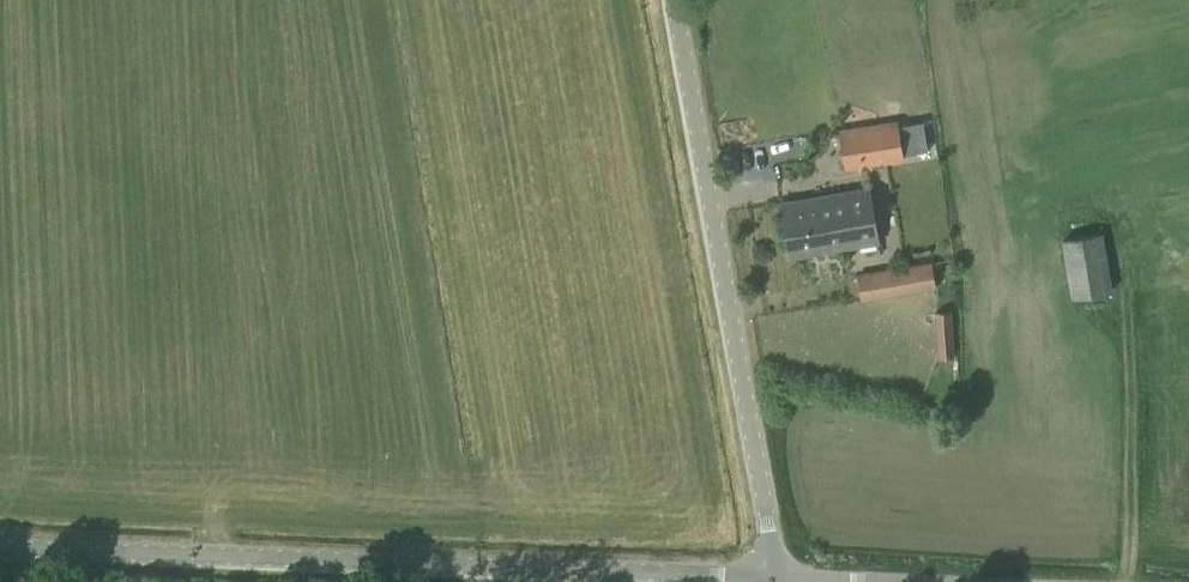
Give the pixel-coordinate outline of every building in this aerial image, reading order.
[(896,126),(896,122),(839,131),(846,170),(902,161),(901,156),(922,153),(917,123),(896,126)] [(791,258),(880,243),(871,189),(782,203),(791,258)] [(1071,301),(1113,292),(1103,234),(1061,241),(1071,301)] [(933,265),(932,263),(858,276),(863,302),(936,289),(936,287),(941,286),(937,265),(933,265)] [(953,356),(949,312),(935,313),(938,357),(953,356)]
